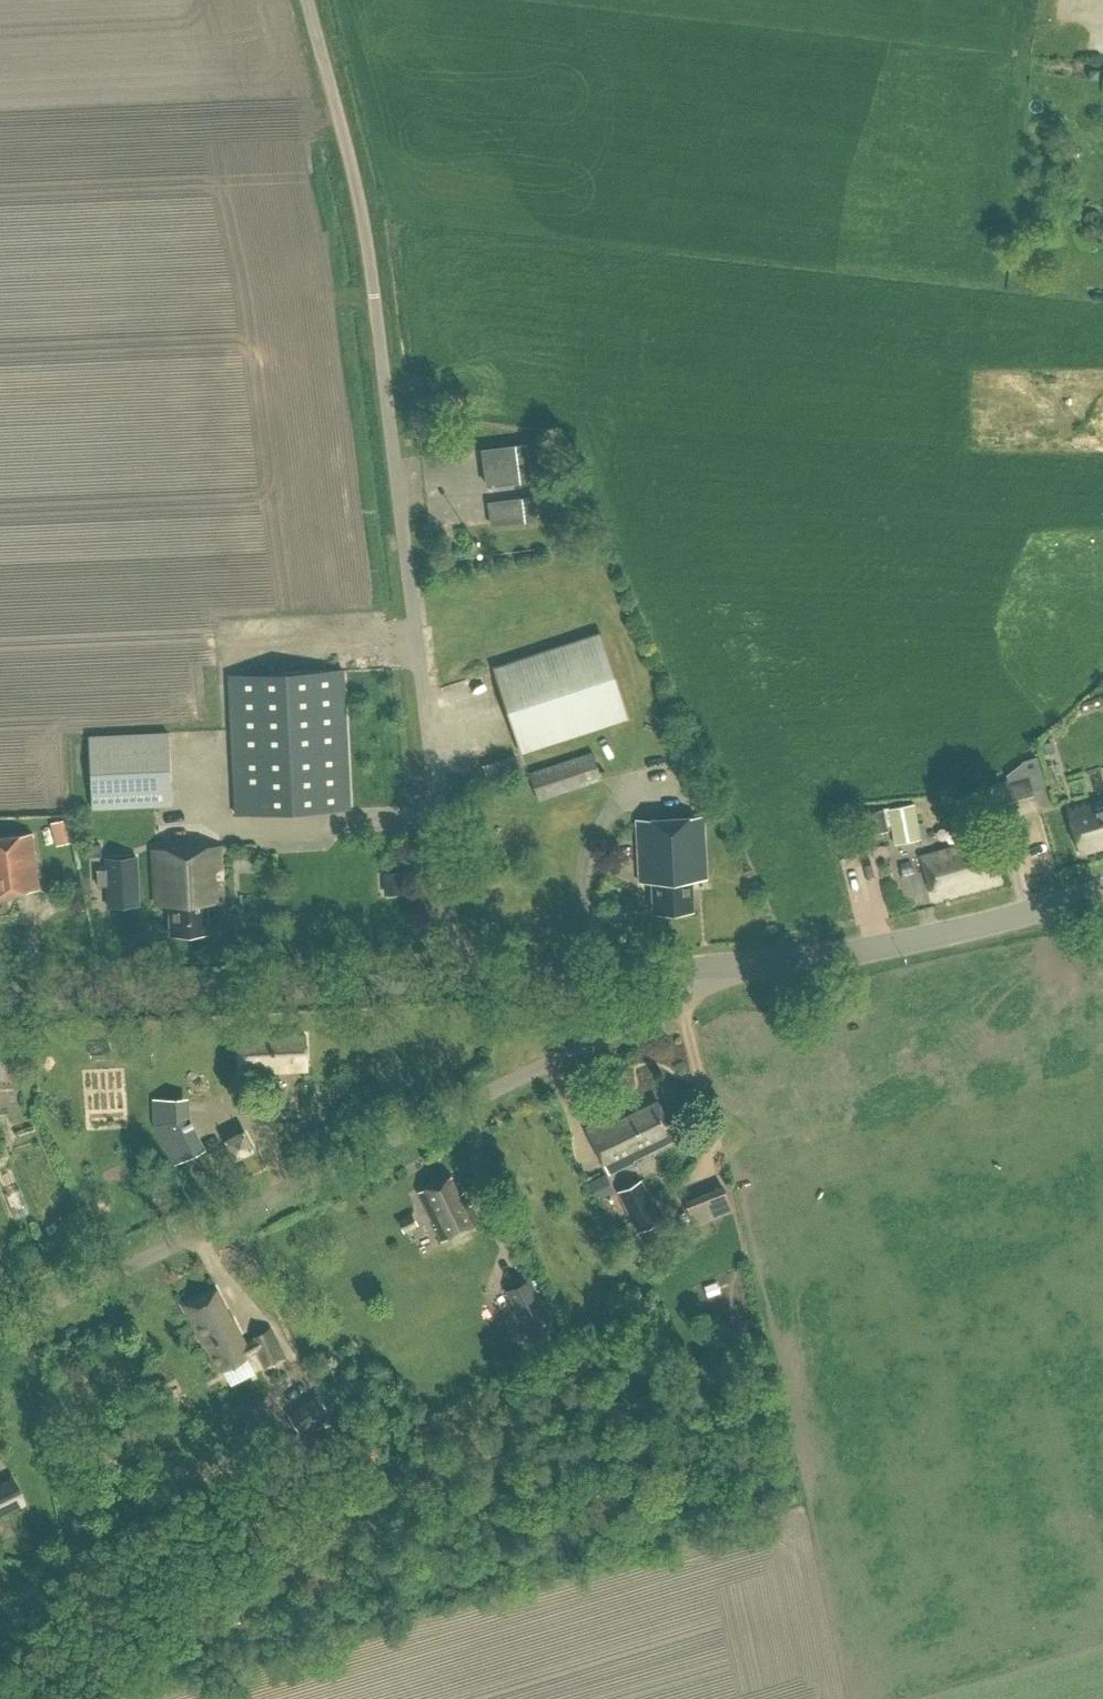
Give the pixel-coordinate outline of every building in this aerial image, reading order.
[(233,320),(233,335),(250,335),(250,320),(233,320)] [(529,479),(524,443),(481,449),(486,485),(529,479)] [(534,521),(532,498),(488,503),(491,526),(534,521)] [(628,720),(600,634),(494,669),(522,754),(628,720)] [(349,807),(343,670),(230,675),(235,812),(349,807)] [(172,803),(168,730),(89,734),(93,807),(172,803)] [(601,779),(592,751),(529,772),(538,800),(601,779)] [(1034,806),(1026,776),(989,787),(998,817),(1034,806)] [(1068,810),(1081,853),(1102,846),(1102,799),(1068,810)] [(920,838),(913,803),(887,808),(894,843),(920,838)] [(886,830),(882,809),(866,812),(869,833),(886,830)] [(705,879),(703,816),(640,818),(641,881),(653,881),(654,910),(692,909),(691,880),(705,879)] [(54,822),(59,845),(77,841),(73,818),(54,822)] [(29,834),(0,837),(0,895),(36,890),(29,834)] [(222,902),(220,846),(154,849),(156,904),(170,904),(171,933),(210,932),(209,902),(222,902)] [(980,875),(973,849),(945,856),(943,851),(920,857),(928,888),(980,875)] [(107,883),(108,905),(138,904),(136,855),(106,857),(106,868),(97,868),(98,886),(99,885),(98,884),(107,883)] [(388,873),(390,892),(407,890),(405,872),(388,873)] [(255,937),(258,948),(279,941),(275,930),(255,937)] [(253,1035),(253,1029),(237,1029),(238,1070),(305,1069),(305,1035),(253,1035)] [(197,1153),(180,1119),(179,1097),(152,1098),(154,1125),(157,1131),(173,1164),(197,1153)] [(675,1137),(657,1100),(619,1118),(615,1111),(585,1126),(607,1172),(646,1153),(645,1151),(675,1137)] [(466,1206),(450,1175),(416,1192),(441,1241),(480,1222),(471,1203),(466,1206)] [(660,1218),(640,1178),(616,1190),(631,1220),(613,1229),(627,1256),(644,1247),(636,1231),(660,1218)] [(732,1209),(722,1185),(684,1200),(694,1224),(732,1209)] [(418,1224),(413,1212),(398,1219),(403,1231),(418,1224)] [(554,1325),(529,1276),(504,1289),(528,1338),(554,1325)] [(231,1318),(217,1287),(184,1303),(203,1344),(206,1343),(218,1369),(251,1353),(250,1352),(257,1349),(265,1366),(286,1356),(272,1327),(250,1337),(253,1342),(247,1345),(234,1317),(231,1318)] [(329,1412),(321,1398),(291,1415),(299,1429),(329,1412)] [(5,1511),(24,1502),(12,1478),(0,1484),(0,1513),(5,1511)]
